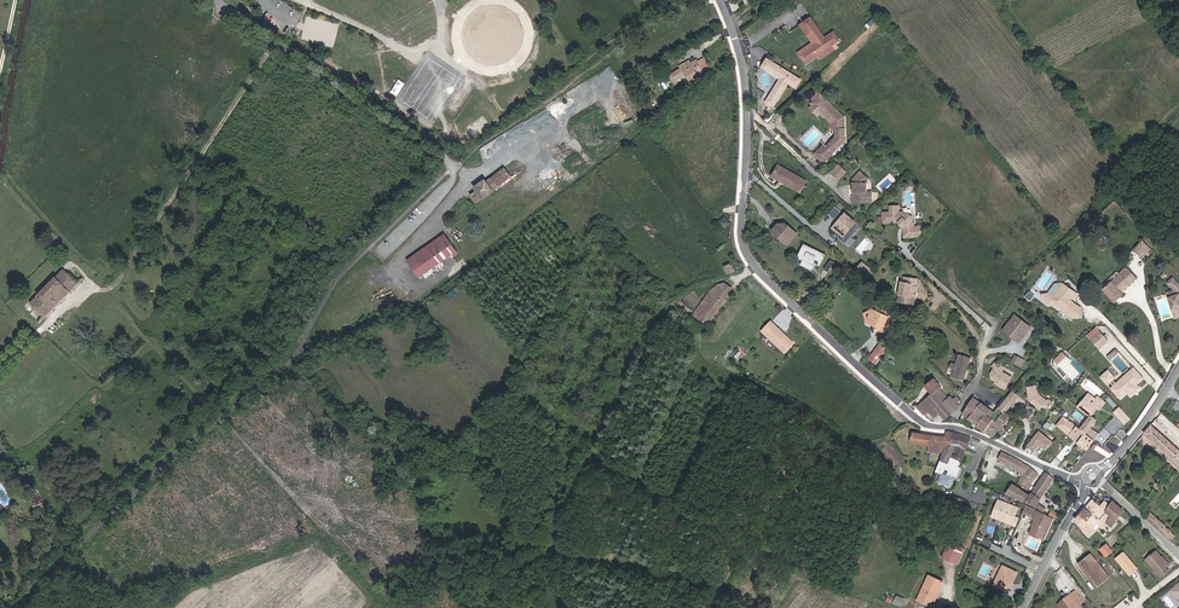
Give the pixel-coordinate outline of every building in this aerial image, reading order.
[(455,16),(452,24),(451,32),(451,41),(454,49),(457,57),(463,64),(470,69),(477,73),(486,75),(494,76),(503,74),(511,71),(518,67),(525,61),(529,53),(532,45),(534,37),(533,28),(531,20),(527,12),(522,5),(515,0),(470,0),(466,2),(460,8),(455,16)] [(832,46),(839,41),(834,32),(825,38),(811,17),(803,23),(817,43),(800,55),(806,64),(819,55),(832,46)] [(817,43),(803,23),(800,25),(813,43),(798,53),(800,55),(817,43)] [(821,59),(834,50),(832,46),(819,55),(821,59)] [(699,77),(704,73),(703,71),(710,67),(704,58),(698,62),(697,60),(691,63),(681,69),(671,74),(675,81),(683,77),(688,86),(691,85),(693,87),(702,82),(699,77)] [(802,80),(769,58),(763,66),(782,78),(770,96),(778,101),(789,83),(797,87),(802,80)] [(668,65),(666,60),(658,64),(661,69),(668,65)] [(681,69),(691,63),(690,60),(679,66),(681,69)] [(816,99),(820,94),(817,91),(810,98),(814,101),(816,99)] [(845,117),(822,96),(818,101),(816,99),(814,101),(811,104),(812,105),(821,113),(824,117),(825,116),(832,123),(836,123),(836,129),(836,137),(827,146),(824,144),(815,154),(823,163),(842,143),(843,144),(845,142),(844,141),(845,140),(845,129),(843,129),(843,125),(845,125),(845,117)] [(821,113),(812,105),(809,108),(818,116),(821,113)] [(831,135),(824,141),(827,144),(833,138),(831,135)] [(787,170),(779,165),(773,176),(796,189),(802,179),(791,173),(790,174),(785,172),(787,170)] [(838,179),(846,172),(838,165),(831,172),(838,179)] [(493,190),(511,177),(505,168),(486,182),(485,180),(475,187),(478,190),(471,195),(477,203),(483,198),(484,198),(493,191),(493,190)] [(867,192),(867,183),(868,182),(868,179),(860,172),(853,179),(853,197),(860,197),(861,202),(867,201),(867,192)] [(800,192),(806,181),(802,179),(796,189),(800,192)] [(912,222),(912,217),(908,214),(903,214),(903,211),(899,211),(899,205),(890,205),(890,212),(883,212),(883,222),(891,222),(891,221),(894,221),(894,222),(899,222),(899,225),(902,227),(904,227),(904,237),(912,237),(912,235),(912,232),(915,232),(914,226),(914,222),(912,222)] [(834,208),(827,216),(833,221),(840,213),(834,208)] [(857,224),(845,213),(833,227),(838,231),(835,235),(845,243),(855,231),(851,227),(852,226),(854,227),(857,224)] [(723,229),(730,223),(725,217),(718,222),(723,229)] [(797,234),(785,224),(778,224),(771,232),(781,240),(782,239),(788,244),(797,234)] [(410,265),(448,238),(445,235),(408,261),(410,265)] [(425,273),(451,255),(453,258),(459,254),(448,238),(410,265),(416,272),(421,268),(425,273)] [(1139,256),(1149,247),(1143,241),(1134,250),(1139,256)] [(804,244),(798,257),(803,260),(801,264),(811,269),(814,263),(819,266),(825,255),(804,244)] [(1142,258),(1151,249),(1149,247),(1139,256),(1142,258)] [(830,259),(823,269),(828,272),(834,262),(830,259)] [(859,272),(866,279),(874,271),(866,263),(859,270),(860,270),(859,272)] [(724,266),(727,274),(733,271),(730,264),(724,266)] [(1121,292),(1137,278),(1127,267),(1119,273),(1120,275),(1104,289),(1115,301),(1122,294),(1121,292)] [(425,273),(421,268),(416,272),(419,277),(425,273)] [(45,317),(78,283),(64,270),(31,304),(45,317)] [(1104,289),(1120,275),(1119,273),(1117,272),(1101,286),(1104,289)] [(915,298),(914,296),(914,292),(916,291),(916,289),(917,288),(917,285),(917,284),(917,279),(904,277),(904,282),(901,282),(901,284),(902,285),(902,287),(900,288),(898,290),(898,293),(899,295),(898,302),(911,304),(912,298),(915,298)] [(1173,278),(1168,283),(1175,290),(1176,295),(1169,298),(1175,318),(1178,317),(1178,284),(1173,278)] [(732,288),(725,283),(717,285),(729,293),(732,288)] [(1064,293),(1068,288),(1063,284),(1059,289),(1064,293)] [(707,323),(729,293),(717,285),(710,290),(692,316),(699,322),(701,318),(707,323)] [(1069,302),(1071,300),(1073,297),(1075,298),(1078,294),(1068,288),(1064,293),(1059,289),(1053,298),(1047,293),(1042,294),(1043,299),(1051,305),(1055,304),(1074,318),(1083,317),(1081,308),(1074,303),(1073,305),(1069,302)] [(1034,296),(1029,292),(1026,297),(1031,301),(1034,296)] [(890,324),(894,317),(893,315),(887,312),(885,308),(877,309),(876,311),(888,317),(885,322),(890,324)] [(885,322),(888,317),(876,311),(873,309),(867,322),(876,327),(878,327),(880,323),(884,325),(884,324),(885,322)] [(1028,331),(1023,327),(1026,324),(1015,315),(1003,330),(1009,334),(1010,332),(1015,336),(1014,338),(1019,342),(1028,331)] [(793,342),(771,321),(762,331),(784,352),(793,342)] [(883,334),(887,326),(884,324),(884,325),(880,323),(878,327),(876,327),(875,330),(883,334)] [(1096,327),(1087,335),(1099,348),(1108,341),(1096,327)] [(876,364),(887,349),(880,344),(869,358),(876,364)] [(1116,348),(1108,356),(1111,360),(1119,351),(1116,348)] [(964,381),(967,372),(965,371),(966,369),(968,369),(971,358),(958,354),(956,364),(951,363),(950,368),(954,369),(952,377),(964,381)] [(1016,365),(1020,357),(1016,355),(1011,362),(1016,365)] [(1063,359),(1060,355),(1055,360),(1058,364),(1063,359)] [(1021,368),(1025,360),(1020,357),(1016,365),(1021,368)] [(1005,389),(1011,378),(1001,372),(1004,368),(991,360),(989,364),(992,366),(990,371),(992,379),(995,381),(998,382),(997,384),(1005,389)] [(1130,397),(1140,388),(1137,384),(1143,378),(1134,367),(1111,388),(1120,399),(1127,393),(1130,397)] [(1116,378),(1109,370),(1101,377),(1108,385),(1116,378)] [(951,413),(942,402),(947,398),(939,388),(941,387),(934,378),(925,386),(932,394),(917,406),(924,414),(928,410),(934,417),(939,412),(945,419),(951,413)] [(1046,400),(1040,395),(1038,385),(1027,386),(1029,401),(1033,404),(1034,403),(1041,408),(1043,405),(1048,409),(1053,402),(1049,399),(1046,400)] [(1014,400),(1018,396),(1012,391),(1009,395),(1014,400)] [(1092,404),(1096,400),(1088,394),(1085,398),(1092,404)] [(1007,409),(1014,400),(1009,395),(1001,404),(1007,408),(1007,409)] [(953,399),(950,396),(947,398),(942,402),(951,413),(959,406),(957,403),(953,399)] [(994,413),(973,397),(963,414),(977,426),(985,416),(990,418),(994,413)] [(1085,398),(1078,406),(1090,416),(1091,415),(1091,416),(1098,408),(1099,406),(1101,408),(1105,402),(1098,397),(1096,400),(1092,404),(1085,398)] [(1115,413),(1119,417),(1124,412),(1120,407),(1115,413)] [(977,426),(985,431),(993,420),(995,422),(1003,413),(998,408),(994,413),(990,418),(985,416),(977,426)] [(993,420),(985,431),(992,437),(1009,416),(1003,412),(1003,413),(995,422),(993,420)] [(1124,412),(1119,417),(1125,424),(1130,418),(1124,412)] [(1090,416),(1080,429),(1086,433),(1085,434),(1094,440),(1099,434),(1091,427),(1097,420),(1091,416),(1091,415),(1090,416)] [(1085,434),(1086,433),(1080,429),(1065,417),(1058,425),(1079,441),(1085,434)] [(1151,425),(1144,433),(1178,465),(1178,450),(1151,425)] [(951,446),(953,432),(946,431),(946,437),(936,436),(912,432),(910,442),(921,444),(929,446),(928,453),(939,453),(940,453),(943,453),(946,446),(951,446)] [(1045,450),(1053,442),(1039,431),(1027,446),(1035,449),(1039,445),(1045,450)] [(948,463),(955,447),(958,447),(965,450),(971,437),(953,432),(951,446),(946,446),(943,453),(940,460),(948,463)] [(1094,440),(1085,434),(1079,441),(1077,443),(1087,450),(1094,440)] [(948,463),(940,460),(937,471),(944,474),(941,482),(952,486),(955,479),(954,478),(954,477),(958,478),(961,468),(958,467),(965,450),(958,447),(955,447),(948,463)] [(1038,473),(1029,466),(1028,468),(1024,465),(1025,464),(1017,459),(1003,452),(999,460),(1020,472),(1024,474),(1021,477),(1020,479),(1028,487),(1038,473)] [(1038,503),(1054,478),(1046,472),(1031,493),(1032,493),(1027,500),(1033,505),(1035,502),(1038,503)] [(1028,494),(1013,484),(1006,494),(1023,501),(1028,494)] [(43,503),(37,493),(29,497),(35,507),(43,503)] [(963,509),(966,501),(951,495),(948,503),(963,509)] [(1019,507),(998,499),(991,517),(1016,526),(1019,518),(1015,516),(1019,507)] [(1111,515),(1117,505),(1113,501),(1110,505),(1106,511),(1101,506),(1092,499),(1079,515),(1087,521),(1094,513),(1100,518),(1106,511),(1111,515)] [(1106,511),(1110,505),(1105,501),(1101,506),(1106,511)] [(1038,503),(1035,502),(1033,505),(1043,511),(1045,508),(1038,503)] [(1111,527),(1117,521),(1116,520),(1123,510),(1117,505),(1111,515),(1106,511),(1100,518),(1094,513),(1087,521),(1079,515),(1075,520),(1081,526),(1090,533),(1098,524),(1102,528),(1106,522),(1111,527)] [(1032,517),(1035,510),(1026,506),(1023,513),(1032,517)] [(1056,518),(1059,512),(1051,509),(1049,514),(1056,518)] [(1044,541),(1054,518),(1037,510),(1032,520),(1034,520),(1031,526),(1033,527),(1029,534),(1044,541)] [(1164,524),(1151,512),(1145,518),(1156,528),(1170,540),(1175,535),(1164,524)] [(958,564),(964,548),(949,542),(943,557),(958,564)] [(1112,551),(1106,544),(1100,549),(1106,556),(1112,551)] [(1125,550),(1115,558),(1130,575),(1139,567),(1125,550)] [(1166,567),(1168,565),(1162,557),(1156,550),(1145,559),(1161,578),(1169,571),(1166,567)] [(1109,577),(1091,554),(1079,563),(1098,586),(1109,577)] [(1017,573),(1003,566),(994,585),(1008,592),(1011,586),(1010,586),(1011,583),(1012,584),(1017,573)] [(937,596),(939,591),(937,590),(941,581),(929,575),(917,600),(932,607),(935,602),(933,601),(936,595),(937,596)] [(1077,605),(1082,601),(1075,592),(1069,596),(1072,599),(1062,607),(1080,607),(1077,605)] [(898,595),(895,603),(903,606),(906,597),(898,595)] [(1072,599),(1069,596),(1058,605),(1061,607),(1062,607),(1072,599)]
